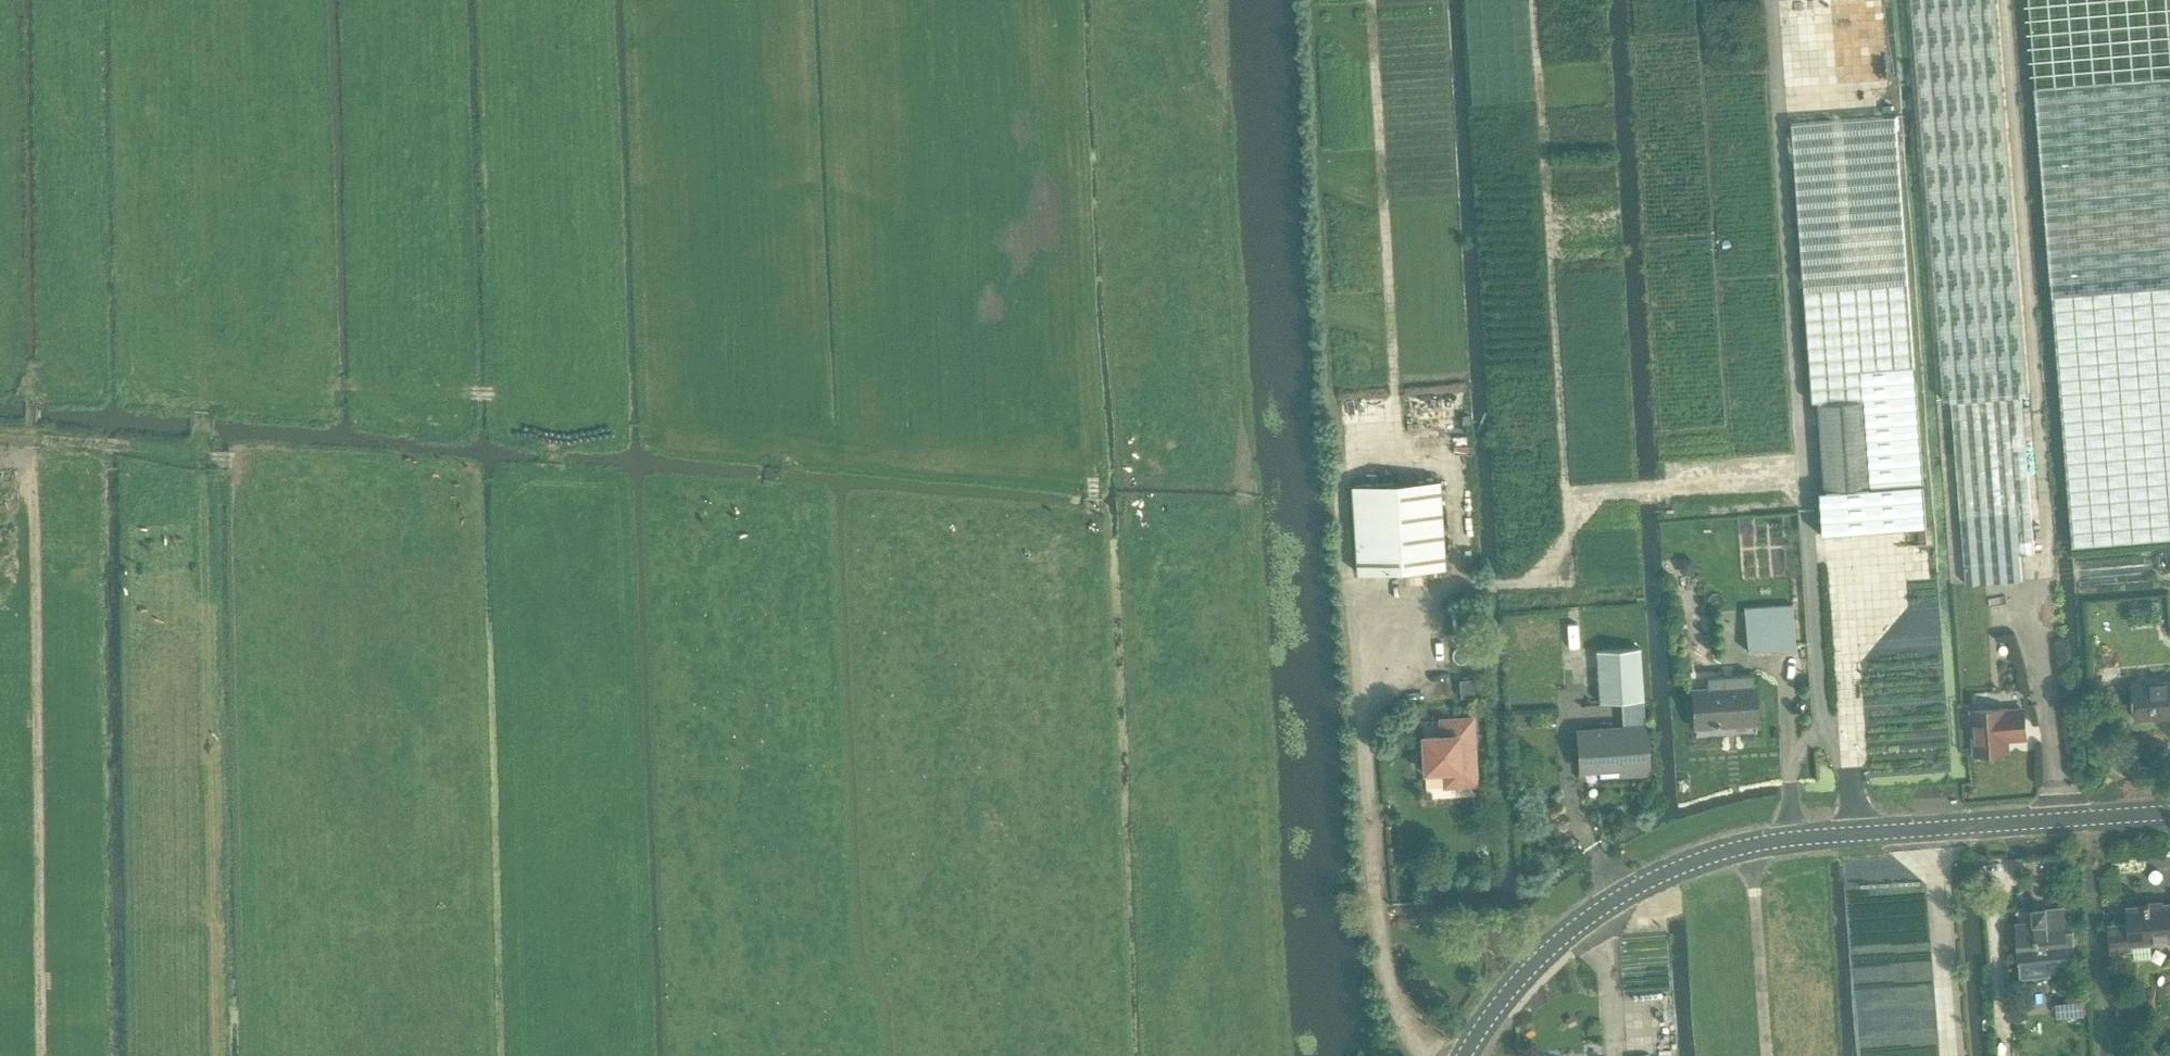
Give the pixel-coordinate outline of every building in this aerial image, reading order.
[(1943,400),(1954,399),(1967,583),(2023,579),(2021,553),(2034,552),(2022,393),(2028,393),(1996,0),(1911,0),(1943,400)] [(2036,86),(2073,546),(2169,539),(2169,76),(2036,86)] [(1896,115),(1790,123),(1811,402),(1817,402),(1863,398),(1869,487),(1824,490),(1817,491),(1820,534),(1926,527),(1914,367),(1896,115)] [(1863,398),(1817,402),(1824,490),(1869,487),(1863,398)] [(1352,486),(1357,572),(1444,567),(1438,481),(1352,486)] [(1683,558),(1679,565),(1683,572),(1691,572),(1695,565),(1691,558),(1683,558)] [(1744,608),(1747,651),(1794,648),(1791,604),(1744,608)] [(1595,650),(1599,702),(1643,699),(1639,647),(1595,650)] [(1754,674),(1706,677),(1707,688),(1693,689),(1695,725),(1757,721),(1754,674)] [(2137,719),(2169,716),(2169,681),(2133,684),(2137,719)] [(1459,684),(1459,701),(1470,700),(1469,683),(1459,684)] [(2004,711),(2004,708),(1974,710),(1977,754),(1981,753),(1984,757),(1991,756),(1994,752),(2007,751),(2006,737),(2026,736),(2024,710),(2004,711)] [(1475,784),(1472,718),(1440,720),(1441,736),(1422,737),(1423,750),(1420,750),(1417,754),(1418,766),(1421,769),(1424,769),(1424,771),(1443,770),(1444,786),(1475,784)] [(1648,772),(1644,725),(1577,730),(1579,770),(1599,769),(1599,775),(1648,772)] [(2130,922),(2110,923),(2112,944),(2131,942),(2169,939),(2169,902),(2129,906),(2130,922)] [(2034,922),(2017,923),(2020,961),(2022,976),(2049,974),(2048,958),(2067,957),(2066,945),(2075,944),(2074,930),(2065,931),(2063,907),(2046,909),(2046,907),(2033,908),(2034,922)] [(2057,1003),(2058,1017),(2084,1015),(2082,1001),(2057,1003)]
